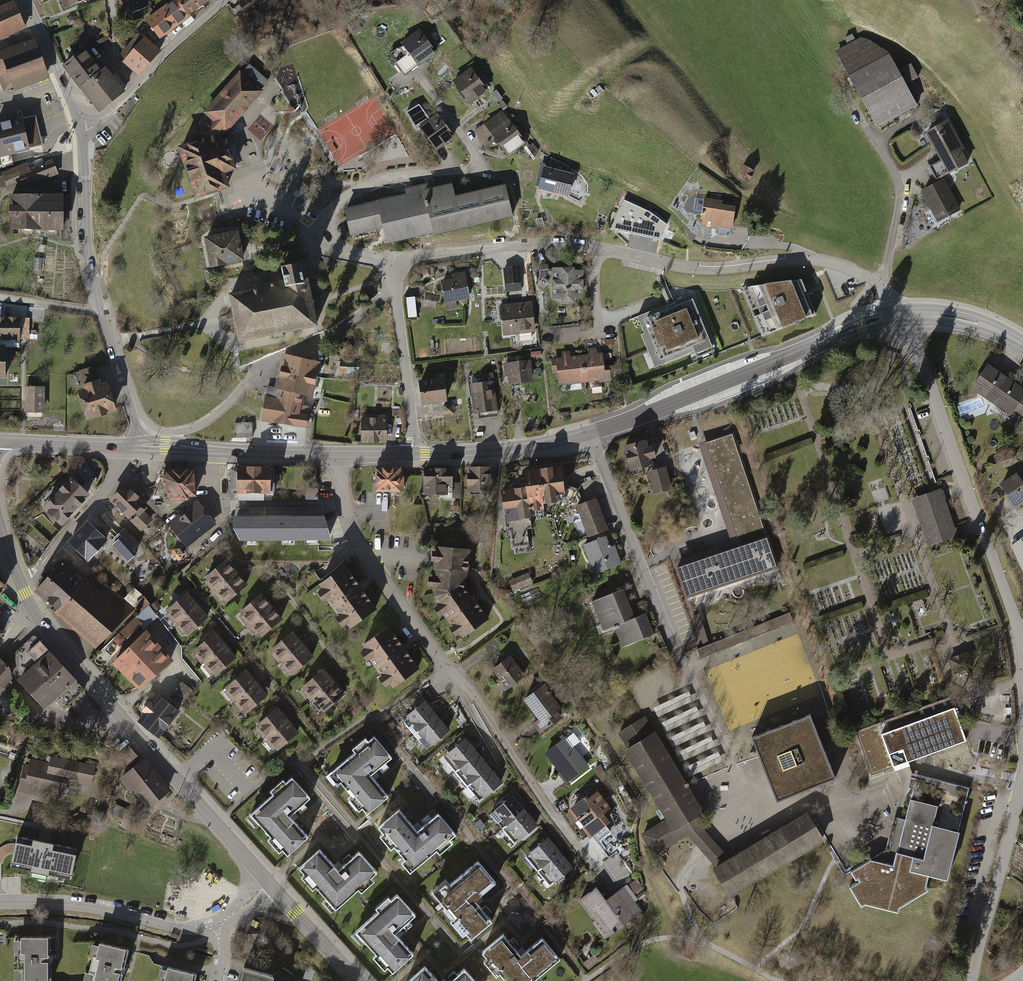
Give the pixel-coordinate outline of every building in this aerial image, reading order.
[(65,10),(89,0),(61,0),(65,10)] [(130,18),(150,10),(146,0),(122,0),(130,18)] [(146,21),(159,38),(209,1),(208,0),(175,0),(146,21)] [(0,8),(0,42),(27,29),(14,1),(0,8)] [(419,30),(401,44),(401,46),(389,55),(405,77),(418,68),(419,68),(438,54),(419,30)] [(835,50),(876,127),(918,105),(906,83),(918,77),(910,63),(899,69),(889,51),(869,39),(861,37),(856,40),(852,33),(844,38),(847,44),(835,50)] [(138,74),(158,52),(140,36),(121,58),(138,74)] [(35,39),(0,52),(0,53),(1,56),(0,56),(0,82),(4,93),(14,90),(15,92),(50,80),(35,39)] [(99,112),(124,92),(105,68),(102,71),(86,50),(64,67),(99,112)] [(200,132),(203,141),(210,139),(209,134),(218,124),(226,130),(260,91),(258,90),(266,81),(250,66),(241,75),(240,74),(206,112),(212,118),(200,132)] [(487,92),(469,68),(450,82),(468,106),(487,92)] [(406,113),(417,131),(419,130),(418,129),(429,121),(419,105),(406,113)] [(456,138),(437,114),(429,121),(418,129),(419,130),(437,153),(456,138)] [(528,147),(503,114),(485,128),(510,161),(528,147)] [(0,124),(0,155),(1,159),(31,152),(30,150),(43,147),(36,116),(23,119),(23,118),(0,124)] [(941,160),(961,149),(964,147),(948,119),(925,131),(941,160)] [(203,141),(181,149),(196,196),(227,187),(222,172),(233,168),(225,143),(213,146),(210,139),(203,141)] [(969,162),(961,149),(941,160),(929,166),(936,179),(948,172),(949,173),(969,162)] [(2,173),(1,172),(0,172),(0,189),(7,186),(7,187),(21,182),(24,189),(59,175),(53,159),(30,169),(28,162),(2,173)] [(755,171),(744,165),(737,177),(748,183),(755,171)] [(575,173),(544,166),(539,187),(570,195),(575,173)] [(422,183),(433,232),(434,234),(514,215),(506,183),(455,195),(451,177),(422,183)] [(944,178),(921,191),(938,222),(961,210),(944,178)] [(433,232),(422,183),(405,188),(406,193),(344,207),(350,235),(383,227),(386,243),(433,232)] [(11,213),(65,212),(65,194),(11,195),(11,213)] [(713,199),(705,198),(701,221),(703,221),(702,228),(719,230),(719,228),(733,230),(737,207),(723,205),(724,201),(721,201),(722,195),(713,194),(713,199)] [(650,211),(624,199),(611,228),(660,239),(670,243),(674,233),(666,230),(669,223),(650,211)] [(66,229),(65,212),(11,213),(11,230),(66,229)] [(237,231),(204,237),(210,267),(243,261),(237,231)] [(286,285),(229,297),(240,346),(318,328),(305,267),(283,271),(286,285)] [(520,269),(505,270),(508,293),(523,292),(520,269)] [(586,270),(555,270),(555,301),(586,300),(586,270)] [(453,279),(443,281),(448,310),(460,308),(458,301),(470,298),(465,271),(452,274),(453,279)] [(801,279),(741,287),(761,336),(815,314),(801,279)] [(713,347),(691,294),(638,316),(645,332),(642,334),(655,367),(695,351),(696,353),(713,347)] [(533,302),(501,307),(505,336),(537,332),(533,302)] [(0,319),(0,342),(19,342),(19,318),(0,319)] [(582,355),(586,382),(599,381),(599,382),(612,381),(611,369),(605,370),(604,361),(612,360),(611,353),(603,354),(603,352),(597,353),(596,347),(588,348),(589,354),(582,355)] [(586,382),(582,355),(570,356),(569,350),(561,351),(562,357),(551,358),(553,374),(558,373),(560,385),(586,382)] [(281,357),(278,370),(317,379),(321,362),(287,354),(282,353),(281,357)] [(359,360),(340,360),(339,373),(359,374),(359,360)] [(532,361),(505,365),(508,388),(535,384),(532,361)] [(85,390),(79,392),(88,420),(118,411),(108,382),(101,384),(95,366),(79,371),(85,390)] [(985,366),(968,391),(1008,417),(1012,412),(1021,418),(1022,415),(1022,390),(985,366)] [(313,397),(317,379),(278,370),(274,388),(290,391),(300,394),(313,397)] [(483,383),(471,385),(476,415),(500,412),(495,382),(493,382),(492,374),(482,376),(483,383)] [(444,377),(419,381),(423,405),(448,401),(444,377)] [(44,386),(23,386),(23,412),(44,412),(44,386)] [(263,407),(286,411),(290,391),(274,388),(266,386),(263,407)] [(300,394),(290,391),(286,411),(308,414),(309,406),(302,405),(304,397),(299,396),(300,394)] [(261,420),(284,424),(286,411),(263,407),(261,420)] [(308,414),(286,411),(284,424),(306,427),(308,414)] [(387,417),(361,417),(361,443),(387,443),(387,417)] [(253,422),(236,422),(236,436),(253,436),(253,422)] [(733,550),(675,569),(686,601),(780,569),(733,433),(698,445),(733,550)] [(644,440),(623,446),(630,472),(651,466),(650,461),(655,460),(651,446),(646,447),(644,440)] [(272,469),(238,468),(237,493),(271,494),(272,469)] [(403,468),(378,469),(378,490),(403,490),(403,468)] [(455,468),(426,468),(426,496),(455,496),(455,468)] [(529,487),(503,491),(506,513),(520,511),(521,518),(530,517),(529,510),(544,508),(543,503),(565,501),(561,468),(528,472),(529,487)] [(668,468),(649,474),(656,495),(674,490),(668,468)] [(495,469),(470,469),(470,497),(495,497),(495,469)] [(192,473),(166,474),(163,480),(172,502),(187,501),(187,497),(193,497),(192,473)] [(1014,474),(996,485),(1012,510),(1021,504),(1022,507),(1022,487),(1014,474)] [(73,508),(86,494),(71,480),(57,494),(73,508)] [(125,486),(111,500),(141,529),(150,520),(143,513),(148,508),(125,486)] [(940,486),(909,496),(926,544),(956,534),(940,486)] [(318,488),(305,488),(305,498),(318,499),(318,488)] [(60,523),(73,508),(57,494),(44,509),(60,523)] [(598,500),(578,508),(590,539),(611,532),(598,500)] [(200,503),(170,525),(188,548),(217,526),(200,503)] [(235,508),(235,518),(323,517),(323,508),(235,508)] [(323,517),(235,518),(235,528),(238,528),(241,538),(328,537),(323,517)] [(106,539),(87,524),(71,543),(90,558),(106,539)] [(137,544),(123,529),(113,537),(127,553),(137,544)] [(622,566),(609,536),(584,547),(598,577),(622,566)] [(1009,543),(1022,569),(1022,537),(1009,543)] [(173,549),(170,555),(174,560),(181,559),(183,553),(179,548),(173,549)] [(436,549),(434,599),(465,588),(467,550),(436,549)] [(45,602),(74,569),(63,560),(34,593),(45,602)] [(215,594),(240,573),(229,561),(204,581),(215,594)] [(56,612),(85,579),(74,569),(45,602),(56,612)] [(381,612),(351,570),(324,589),(354,631),(381,612)] [(226,607),(250,586),(240,573),(215,594),(226,607)] [(529,573),(510,581),(514,593),(534,585),(529,573)] [(85,579),(56,612),(54,615),(95,651),(133,608),(106,584),(100,592),(85,579)] [(488,619),(465,588),(434,599),(463,638),(488,619)] [(626,592),(595,604),(606,632),(615,629),(624,650),(657,636),(648,615),(637,619),(626,592)] [(200,607),(189,594),(167,612),(177,625),(200,607)] [(274,608),(263,595),(240,614),(250,627),(274,608)] [(211,619),(200,607),(177,625),(188,638),(211,619)] [(284,621),(274,608),(250,627),(261,640),(284,621)] [(704,648),(697,651),(701,660),(794,623),(791,613),(710,646),(704,648)] [(693,616),(704,648),(710,646),(699,614),(693,616)] [(421,669),(393,629),(364,649),(392,689),(421,669)] [(111,663),(125,678),(159,647),(145,632),(111,663)] [(305,645),(295,632),(271,651),(282,664),(305,645)] [(228,647),(217,634),(194,653),(205,666),(228,647)] [(497,638),(484,647),(489,653),(501,644),(497,638)] [(48,710),(80,680),(41,639),(27,652),(37,662),(19,679),(48,710)] [(316,659),(305,645),(282,664),(293,677),(316,659)] [(173,662),(159,647),(125,678),(139,693),(173,662)] [(239,659),(228,647),(205,666),(216,679),(239,659)] [(967,649),(946,657),(954,677),(975,670),(967,649)] [(527,676),(512,658),(494,672),(509,691),(527,676)] [(4,659),(0,663),(0,700),(14,682),(4,659)] [(336,683),(325,670),(303,690),(313,702),(336,683)] [(260,684),(249,671),(224,692),(235,704),(260,684)] [(347,696),(336,683),(313,702),(324,715),(347,696)] [(270,697),(260,684),(235,704),(246,717),(270,697)] [(568,715),(548,685),(526,700),(540,720),(534,724),(541,733),(568,715)] [(688,693),(654,705),(657,714),(691,703),(688,693)] [(158,736),(178,711),(160,696),(140,721),(158,736)] [(946,699),(853,733),(869,776),(962,742),(946,699)] [(441,718),(429,704),(406,722),(418,736),(441,718)] [(290,721),(280,708),(256,727),(266,740),(290,721)] [(664,714),(659,717),(665,731),(675,727),(672,718),(666,721),(664,714)] [(810,714),(752,737),(777,801),(836,777),(810,714)] [(646,717),(619,734),(629,750),(627,751),(669,819),(677,833),(696,821),(709,813),(660,734),(658,736),(646,717)] [(453,733),(441,718),(418,736),(430,751),(453,733)] [(301,734),(290,721),(266,740),(277,753),(301,734)] [(578,729),(545,755),(569,785),(590,767),(574,747),(586,738),(578,729)] [(372,775),(392,757),(375,738),(370,743),(366,739),(354,749),(357,753),(331,775),(340,786),(343,784),(352,794),(349,797),(361,812),(365,809),(369,815),(391,797),(372,775)] [(481,755),(469,740),(446,759),(458,774),(481,755)] [(148,806),(169,788),(146,759),(143,761),(131,746),(119,754),(132,770),(121,779),(131,791),(134,789),(148,806)] [(493,769),(481,755),(458,774),(470,788),(493,769)] [(91,786),(95,766),(51,757),(50,763),(31,759),(30,766),(25,765),(20,793),(39,797),(41,789),(66,794),(69,781),(91,786)] [(505,784),(493,769),(470,788),(482,803),(505,784)] [(314,801),(296,782),(292,787),(289,783),(276,795),(279,798),(257,819),(277,840),(274,843),(285,856),(289,853),(293,859),(314,840),(294,819),(314,801)] [(611,809),(598,793),(592,798),(590,796),(569,812),(591,839),(611,823),(604,814),(611,809)] [(529,811),(517,795),(491,816),(503,831),(529,811)] [(853,884),(844,890),(854,908),(891,915),(892,909),(923,892),(920,888),(923,877),(940,881),(953,835),(928,828),(934,808),(906,800),(901,820),(893,818),(883,853),(847,874),(853,884)] [(541,826),(529,811),(503,831),(515,846),(541,826)] [(407,813),(384,832),(411,864),(408,866),(417,877),(463,838),(444,816),(423,833),(407,813)] [(825,849),(803,813),(730,857),(715,867),(736,902),(825,849)] [(960,826),(961,816),(950,814),(948,824),(960,826)] [(715,867),(730,857),(717,844),(696,821),(677,833),(669,819),(644,836),(657,857),(689,837),(703,854),(715,867)] [(43,842),(18,836),(17,843),(14,854),(12,866),(33,870),(31,876),(47,879),(49,874),(72,879),(78,850),(43,842)] [(542,871),(564,854),(551,839),(530,856),(542,871)] [(2,864),(3,861),(5,859),(6,856),(9,855),(12,854),(14,854),(17,843),(14,843),(10,843),(4,845),(0,848),(0,864),(2,864)] [(344,872),(326,852),(304,872),(309,877),(306,880),(318,894),(321,891),(341,913),(364,892),(367,895),(380,884),(377,881),(383,876),(364,855),(344,872)] [(555,886),(576,869),(564,854),(542,871),(555,886)] [(448,881),(432,895),(453,919),(450,922),(469,945),(496,922),(477,900),(497,884),(477,862),(450,884),(448,881)] [(644,912),(625,887),(608,900),(600,889),(584,902),(599,922),(595,925),(608,941),(644,912)] [(411,955),(392,934),(413,916),(395,896),(390,901),(387,898),(375,909),(377,912),(355,932),(375,955),(372,958),(383,970),(386,967),(391,973),(411,955)] [(17,938),(18,980),(54,980),(54,933),(26,933),(26,938),(17,938)] [(105,938),(104,943),(96,941),(86,980),(122,980),(131,946),(105,938)] [(510,938),(489,956),(495,962),(491,966),(504,980),(544,980),(566,963),(547,941),(528,958),(510,938)] [(173,963),(171,968),(164,966),(160,980),(197,980),(200,970),(173,963)] [(424,966),(408,980),(437,980),(424,966)] [(463,970),(452,980),(473,980),(463,970)] [(243,972),(240,980),(270,980),(271,980),(243,972)]
